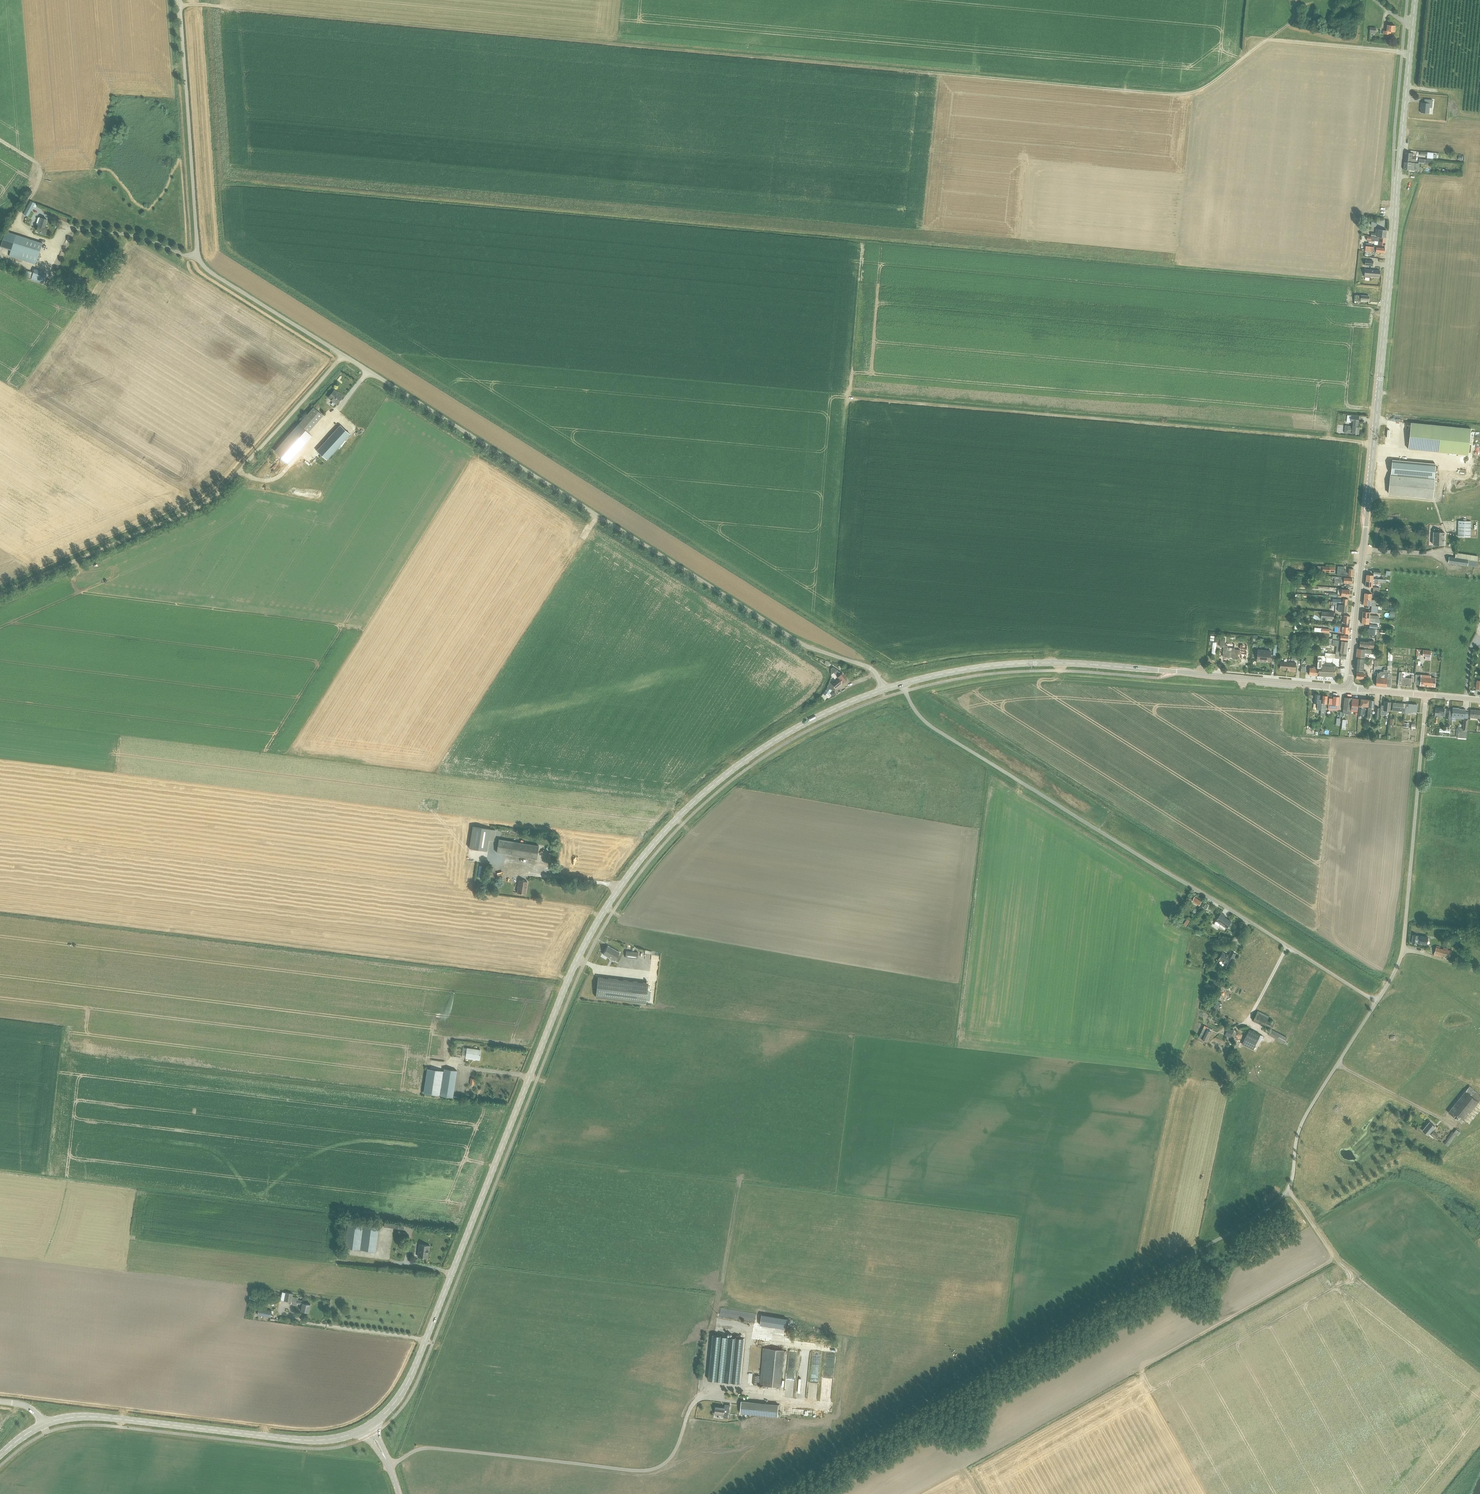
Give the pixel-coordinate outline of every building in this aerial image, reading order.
[(1395,32),(1395,26),(1387,25),(1387,31),(1383,31),(1383,34),(1391,35),(1391,32),(1395,32)] [(1421,107),(1421,113),(1429,113),(1429,108),(1432,108),(1433,100),(1424,99),(1424,103),(1421,103),(1421,107)] [(1405,152),(1404,161),(1416,162),(1416,157),(1412,156),(1412,153),(1405,152)] [(1404,162),(1403,170),(1410,170),(1414,170),(1415,163),(1404,162)] [(31,201),(24,214),(28,216),(33,206),(36,208),(37,204),(31,201)] [(46,233),(48,228),(44,227),(47,219),(42,218),(39,225),(38,225),(36,230),(46,233)] [(1371,233),(1371,236),(1386,238),(1387,230),(1378,229),(1376,229),(1376,233),(1371,233)] [(42,243),(15,235),(9,256),(36,264),(42,243)] [(1367,236),(1367,240),(1370,240),(1375,241),(1378,241),(1378,245),(1385,245),(1386,238),(1371,236),(1367,236)] [(33,272),(31,279),(44,283),(46,276),(33,272)] [(339,402),(341,400),(340,399),(342,397),(336,393),(337,392),(334,390),(328,397),(337,404),(338,402),(339,402)] [(323,416),(314,407),(299,424),(299,425),(304,429),(308,433),(323,416)] [(1345,425),(1344,433),(1345,433),(1346,434),(1348,433),(1358,434),(1359,427),(1357,427),(1358,423),(1359,416),(1351,415),(1347,415),(1346,422),(1351,423),(1351,422),(1353,422),(1352,426),(1349,426),(1345,425)] [(1468,455),(1471,430),(1431,426),(1431,425),(1411,423),(1408,449),(1468,455)] [(299,424),(286,438),(275,450),(283,457),(289,462),(302,447),(309,440),(310,438),(311,437),(312,436),(308,433),(304,429),(299,425),(299,424)] [(340,425),(316,450),(321,455),(327,460),(351,434),(340,425)] [(1392,460),(1391,474),(1389,494),(1432,498),(1434,478),(1436,464),(1392,460)] [(1458,536),(1470,537),(1471,521),(1466,521),(1466,520),(1463,520),(1463,521),(1458,521),(1458,536)] [(1434,532),(1433,545),(1444,545),(1444,534),(1444,532),(1439,532),(1439,530),(1437,529),(1436,529),(1434,530),(1434,532)] [(1338,566),(1337,575),(1341,575),(1353,576),(1354,569),(1349,569),(1348,572),(1346,572),(1346,570),(1344,570),(1344,566),(1338,566)] [(1374,600),(1364,599),(1363,605),(1371,606),(1371,609),(1377,609),(1378,606),(1374,606),(1375,603),(1377,603),(1378,600),(1377,600),(1374,600)] [(1331,601),(1330,604),(1335,605),(1335,610),(1338,610),(1338,611),(1346,612),(1347,605),(1342,605),(1342,602),(1333,602),(1331,601)] [(1314,611),(1314,614),(1319,617),(1321,618),(1320,619),(1326,620),(1327,617),(1333,618),(1334,613),(1321,611),(1314,611)] [(1235,645),(1224,644),(1225,639),(1221,638),(1220,647),(1224,647),(1223,657),(1232,657),(1232,659),(1237,659),(1238,654),(1240,654),(1240,650),(1234,650),(1235,645)] [(1337,640),(1337,639),(1333,639),(1332,645),(1337,646),(1336,654),(1325,653),(1325,655),(1325,657),(1326,657),(1340,659),(1340,658),(1341,659),(1341,658),(1346,659),(1346,653),(1348,641),(1337,640)] [(1357,648),(1356,657),(1364,658),(1365,653),(1366,653),(1374,654),(1375,650),(1357,648)] [(1257,654),(1257,659),(1266,660),(1266,662),(1270,662),(1271,651),(1258,649),(1257,654)] [(1317,667),(1317,675),(1336,676),(1336,670),(1336,666),(1332,666),(1332,665),(1323,664),(1324,661),(1326,661),(1326,657),(1325,657),(1325,655),(1318,655),(1318,658),(1317,667)] [(1356,658),(1355,670),(1360,671),(1359,672),(1356,672),(1356,678),(1363,679),(1363,677),(1366,677),(1366,673),(1366,671),(1363,671),(1364,659),(1356,658)] [(1295,671),(1296,663),(1280,662),(1280,669),(1289,670),(1289,671),(1295,671)] [(1317,675),(1317,667),(1313,666),(1313,668),(1309,667),(1309,675),(1317,675)] [(1376,677),(1376,686),(1390,687),(1391,673),(1392,666),(1388,666),(1387,668),(1387,670),(1384,669),(1383,669),(1383,672),(1379,671),(1379,672),(1377,672),(1377,677),(1376,677)] [(830,682),(827,686),(828,687),(832,690),(833,691),(836,688),(847,679),(842,673),(840,672),(837,670),(835,668),(833,667),(832,668),(831,668),(831,669),(831,671),(831,673),(834,672),(836,675),(838,677),(836,678),(837,680),(832,684),(830,682)] [(1401,685),(1411,686),(1411,682),(1414,682),(1414,676),(1411,676),(1411,678),(1402,677),(1402,672),(1399,672),(1398,680),(1401,680),(1401,685)] [(1435,687),(1435,678),(1431,678),(1426,677),(1426,675),(1424,675),(1421,675),(1420,685),(1435,687)] [(823,693),(820,697),(824,700),(827,697),(829,697),(832,696),(831,693),(830,693),(832,690),(828,687),(823,693)] [(1321,710),(1322,698),(1320,698),(1320,695),(1314,694),(1313,702),(1318,703),(1317,709),(1321,710)] [(1329,701),(1328,709),(1338,710),(1339,697),(1333,696),(1333,698),(1329,698),(1329,701)] [(1344,697),(1343,710),(1350,711),(1351,711),(1357,711),(1358,706),(1358,699),(1351,698),(1344,697)] [(1360,705),(1359,705),(1359,708),(1359,714),(1362,714),(1367,715),(1367,709),(1368,709),(1369,700),(1361,699),(1360,705)] [(1367,709),(1367,715),(1366,721),(1369,721),(1370,718),(1371,707),(1374,708),(1374,700),(1369,700),(1368,709),(1367,709)] [(1381,707),(1380,715),(1385,715),(1386,714),(1387,711),(1390,711),(1391,702),(1384,701),(1384,707),(1381,707)] [(1405,712),(1405,708),(1403,708),(1403,703),(1393,702),(1393,710),(1402,711),(1402,713),(1405,713),(1405,712)] [(1406,708),(1405,708),(1405,712),(1411,713),(1411,711),(1417,711),(1417,704),(1409,703),(1408,707),(1406,707),(1406,708)] [(1436,707),(1434,722),(1437,723),(1438,717),(1441,718),(1441,716),(1445,716),(1445,718),(1449,718),(1449,717),(1450,710),(1450,709),(1445,708),(1439,707),(1436,707)] [(1449,718),(1449,719),(1451,719),(1451,714),(1452,715),(1452,717),(1453,717),(1464,718),(1465,718),(1465,711),(1465,709),(1457,708),(1453,707),(1453,711),(1450,710),(1449,717),(1449,718)] [(1470,721),(1479,722),(1479,710),(1471,709),(1470,721)] [(1456,727),(1456,737),(1466,738),(1467,732),(1467,731),(1467,724),(1468,718),(1468,719),(1465,718),(1464,718),(1463,728),(1456,727)] [(487,851),(490,829),(473,826),(469,848),(487,851)] [(499,839),(497,853),(512,855),(536,859),(539,846),(514,842),(499,839)] [(525,894),(527,881),(519,880),(517,893),(525,894)] [(1199,905),(1201,902),(1194,896),(1192,900),(1199,905)] [(1225,915),(1221,912),(1214,922),(1219,925),(1220,923),(1227,928),(1231,922),(1224,917),(1225,915)] [(1418,936),(1418,935),(1413,934),(1412,942),(1417,943),(1417,942),(1419,942),(1419,943),(1427,944),(1428,937),(1420,935),(1420,936),(1418,936)] [(609,955),(608,957),(615,961),(620,952),(608,946),(603,954),(604,953),(609,955)] [(1203,961),(1206,950),(1207,948),(1201,946),(1200,949),(1196,948),(1195,952),(1194,956),(1198,957),(1197,959),(1203,961)] [(1436,947),(1434,952),(1445,956),(1449,957),(1451,951),(1446,950),(1447,948),(1443,947),(1443,949),(1436,947)] [(1233,958),(1235,954),(1231,951),(1228,956),(1222,952),(1218,959),(1225,963),(1224,965),(1227,967),(1228,965),(1228,966),(1229,965),(1233,958)] [(596,997),(646,1003),(648,983),(598,977),(596,997)] [(1264,1026),(1272,1030),(1272,1029),(1274,1025),(1266,1021),(1269,1017),(1257,1011),(1253,1020),(1264,1026)] [(1203,1027),(1198,1037),(1206,1041),(1211,1031),(1207,1029),(1208,1027),(1204,1025),(1203,1027)] [(1228,1029),(1225,1036),(1231,1038),(1234,1031),(1228,1029)] [(1256,1043),(1260,1035),(1249,1029),(1247,1034),(1245,1037),(1242,1044),(1253,1049),(1256,1043)] [(1288,1037),(1272,1029),(1272,1030),(1269,1035),(1285,1043),(1288,1037)] [(479,1059),(481,1049),(463,1047),(462,1057),(479,1059)] [(423,1092),(440,1094),(439,1095),(452,1097),(457,1070),(444,1068),(443,1072),(426,1069),(423,1092)] [(1479,1100),(1479,1095),(1470,1086),(1448,1111),(1461,1122),(1479,1100)] [(1467,1124),(1473,1117),(1469,1113),(1463,1120),(1467,1124)] [(1438,1136),(1432,1130),(1435,1127),(1429,1122),(1422,1130),(1428,1135),(1430,1132),(1431,1133),(1431,1134),(1436,1138),(1438,1136)] [(1452,1131),(1444,1143),(1448,1146),(1456,1135),(1458,1136),(1461,1132),(1456,1129),(1454,1133),(1452,1131)] [(379,1226),(348,1222),(345,1247),(375,1251),(379,1226)] [(430,1245),(420,1244),(418,1256),(427,1257),(428,1249),(430,1249),(430,1245)] [(291,1303),(292,1297),(292,1294),(285,1293),(284,1301),(291,1303)] [(292,1297),(291,1303),(290,1304),(296,1305),(296,1304),(301,1305),(300,1311),(309,1313),(310,1304),(302,1303),(303,1301),(297,1300),(298,1298),(292,1297)] [(259,1308),(258,1314),(270,1316),(271,1310),(259,1308)] [(718,1315),(724,1316),(724,1313),(727,1314),(728,1310),(720,1308),(718,1315)] [(732,1319),(752,1320),(753,1312),(733,1311),(732,1319)] [(762,1315),(760,1325),(786,1329),(787,1319),(762,1315)] [(739,1383),(743,1338),(713,1335),(709,1380),(739,1383)] [(761,1374),(760,1385),(780,1387),(784,1350),(764,1348),(761,1372),(761,1374)] [(778,1416),(779,1405),(742,1401),(740,1413),(778,1416)] [(728,1411),(728,1410),(729,1410),(730,1404),(725,1404),(725,1406),(716,1405),(714,1414),(724,1415),(723,1417),(728,1418),(729,1412),(728,1411)]
